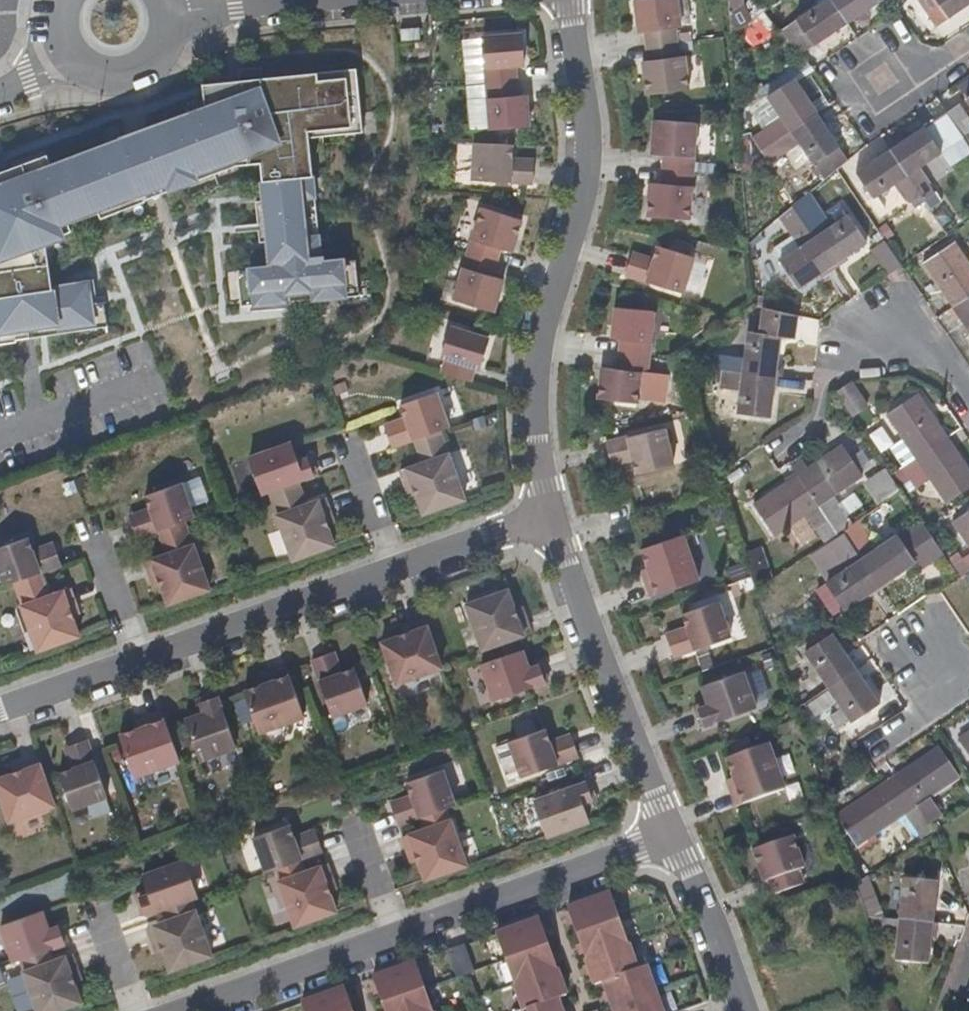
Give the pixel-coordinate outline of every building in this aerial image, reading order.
[(638,0),(642,34),(648,33),(652,62),(646,62),(650,96),(691,90),(687,57),(681,58),(678,29),(684,29),(680,0),(642,0),(638,0)] [(829,0),(826,0),(780,31),(801,55),(846,24),(829,0)] [(879,0),(829,0),(846,24),(879,1),(879,0)] [(934,0),(918,0),(934,25),(944,18),(934,0)] [(944,18),(968,1),(968,0),(934,0),(944,18)] [(422,29),(403,31),(404,42),(423,40),(422,29)] [(525,34),(486,38),(493,130),(532,127),(530,96),(520,96),(518,66),(527,66),(525,34)] [(19,341),(19,340),(110,326),(107,302),(100,303),(97,282),(96,279),(76,282),(76,286),(55,288),(50,248),(41,250),(39,236),(38,229),(53,224),(69,218),(71,223),(72,223),(91,216),(128,202),(130,208),(148,201),(148,199),(146,193),(172,183),(174,189),(201,180),(199,174),(214,169),(216,174),(240,165),(239,155),(253,154),(271,152),(272,162),(274,180),(267,181),(269,201),(259,202),(263,242),(273,241),(275,267),(241,271),(244,307),(275,304),(285,303),(321,300),(331,298),(362,296),(359,260),(325,263),(319,207),(312,131),(365,126),(361,76),(353,70),(292,76),(293,82),(266,84),(266,78),(264,68),(243,70),(244,81),(229,82),(230,93),(208,95),(209,108),(152,128),(125,138),(125,139),(126,141),(127,144),(111,150),(109,145),(55,165),(42,170),(38,159),(10,169),(1,173),(0,169),(0,344),(19,341)] [(292,76),(266,78),(266,84),(293,82),(292,76)] [(208,95),(230,93),(229,82),(207,85),(208,95)] [(816,114),(794,82),(769,98),(782,118),(757,136),(765,148),(816,114)] [(959,89),(964,99),(968,105),(968,82),(959,89)] [(964,99),(955,104),(963,114),(968,110),(968,105),(964,99)] [(963,114),(955,104),(944,111),(961,136),(968,146),(968,145),(968,110),(963,114)] [(916,167),(961,136),(944,111),(889,148),(919,194),(922,197),(932,190),(916,167)] [(848,160),(816,114),(765,148),(773,161),(800,143),(824,180),(848,160)] [(650,217),(692,221),(699,125),(657,122),(654,155),(666,156),(664,185),(652,184),(650,217)] [(125,139),(109,145),(111,150),(127,144),(126,141),(125,139)] [(536,168),(513,166),(514,159),(515,146),(477,144),(475,181),(535,184),(536,168)] [(919,194),(889,148),(856,170),(873,195),(896,180),(909,200),(919,194)] [(51,154),(38,159),(42,170),(55,165),(51,154)] [(536,160),(514,159),(513,166),(536,168),(536,160)] [(932,183),(950,171),(943,159),(924,171),(932,183)] [(199,174),(201,180),(216,174),(214,169),(199,174)] [(148,199),(174,189),(172,183),(146,193),(148,199)] [(833,264),(868,241),(849,215),(831,228),(824,216),(818,219),(807,203),(803,197),(794,205),(797,211),(800,215),(807,226),(833,264)] [(786,224),(800,215),(797,211),(794,205),(781,216),(786,224)] [(524,220),(484,208),(456,299),(496,312),(506,280),(494,276),(503,249),(514,253),(524,220)] [(41,250),(50,248),(49,240),(74,230),(72,223),(71,223),(69,218),(53,224),(38,229),(39,236),(41,250)] [(799,287),(833,264),(807,226),(796,234),(803,246),(781,260),(799,287)] [(902,265),(884,238),(870,249),(887,275),(895,269),(902,265)] [(955,243),(925,263),(953,306),(968,296),(968,263),(955,243)] [(632,261),(628,276),(685,294),(696,258),(660,247),(656,261),(654,267),(632,261)] [(656,261),(634,254),(632,261),(654,267),(656,261)] [(953,306),(968,329),(968,296),(953,306)] [(776,376),(782,335),(791,337),(794,312),(762,304),(759,332),(749,331),(745,359),(717,355),(715,367),(719,368),(776,376)] [(622,340),(619,370),(603,368),(600,399),(639,403),(643,373),(649,374),(656,312),(617,308),(614,339),(622,340)] [(490,339),(453,327),(444,357),(448,358),(445,372),(473,380),(476,367),(481,369),(490,339)] [(770,417),(776,376),(719,368),(717,381),(721,382),(721,386),(741,390),(738,413),(770,417)] [(389,432),(394,446),(415,439),(442,429),(450,427),(438,392),(403,405),(408,418),(410,424),(389,432)] [(948,438),(919,394),(887,414),(904,439),(895,445),(907,464),(948,438)] [(410,424),(408,418),(386,426),(389,432),(410,424)] [(635,460),(639,474),(675,465),(667,428),(608,442),(612,458),(634,454),(635,460)] [(442,429),(415,439),(423,463),(450,453),(442,429)] [(948,438),(907,464),(892,474),(898,484),(912,477),(917,485),(929,477),(945,501),(968,486),(968,469),(948,438)] [(293,443),(252,457),(264,493),(270,490),(297,481),(318,473),(313,457),(299,462),(298,457),(293,443)] [(862,477),(841,445),(797,475),(837,533),(842,530),(849,525),(831,497),(862,477)] [(299,462),(313,457),(311,452),(298,457),(299,462)] [(466,499),(450,453),(423,463),(402,470),(408,486),(414,484),(418,494),(425,513),(466,499)] [(634,454),(612,458),(613,465),(635,460),(634,454)] [(885,468),(868,479),(881,500),(898,489),(885,468)] [(837,533),(797,475),(754,503),(774,534),(807,513),(825,541),(837,533)] [(270,490),(278,515),(306,505),(297,481),(270,490)] [(133,522),(139,537),(160,529),(187,520),(190,519),(195,517),(183,482),(148,495),(153,508),(155,515),(133,522)] [(418,494),(414,484),(408,486),(411,496),(418,494)] [(306,505),(278,515),(294,558),(336,544),(326,515),(332,513),(327,497),(306,505)] [(875,520),(891,509),(885,501),(871,510),(869,511),(875,520)] [(133,522),(155,515),(153,508),(131,516),(133,522)] [(955,521),(968,543),(968,512),(955,521)] [(160,529),(160,530),(168,553),(195,543),(187,520),(160,529)] [(920,570),(944,554),(929,532),(905,548),(898,537),(877,550),(857,520),(849,525),(842,530),(849,539),(880,587),(915,564),(920,570)] [(652,597),(700,580),(685,535),(643,549),(654,579),(647,581),(652,597)] [(63,563),(58,548),(37,557),(34,550),(30,537),(0,547),(0,565),(6,583),(15,580),(42,570),(63,563)] [(880,587),(849,539),(835,549),(847,569),(828,582),(846,609),(880,587)] [(37,557),(58,548),(56,542),(34,550),(37,557)] [(163,584),(170,603),(211,588),(195,543),(168,553),(147,561),(153,576),(159,574),(163,584)] [(961,579),(968,574),(968,557),(963,560),(959,554),(949,561),(953,567),(961,579)] [(647,581),(654,579),(650,568),(643,570),(647,581)] [(15,580),(23,604),(51,595),(42,570),(15,580)] [(163,584),(159,574),(153,576),(156,587),(163,584)] [(844,607),(828,582),(817,590),(833,615),(844,607)] [(23,604),(39,649),(81,634),(71,605),(77,602),(72,587),(51,595),(23,604)] [(484,650),(531,633),(526,617),(519,620),(515,609),(509,589),(468,604),(484,650)] [(690,635),(670,641),(674,655),(731,637),(719,602),(683,614),(688,628),(690,635)] [(526,617),(522,607),(515,609),(519,620),(526,617)] [(444,667),(427,618),(411,625),(413,631),(402,635),(383,642),(398,683),(444,667)] [(400,628),(402,635),(413,631),(411,625),(400,628)] [(667,635),(670,641),(690,635),(688,628),(667,635)] [(855,669),(832,635),(805,652),(820,675),(799,689),(806,701),(827,686),(855,669)] [(482,664),(495,700),(548,681),(543,666),(530,671),(528,665),(523,650),(482,664)] [(336,651),(329,653),(337,674),(344,672),(336,651)] [(337,674),(329,653),(313,659),(333,716),(369,703),(356,667),(344,672),(337,674)] [(541,660),(528,665),(530,671),(543,666),(541,660)] [(306,716),(288,667),(273,673),(275,680),(265,683),(246,690),(260,732),(306,716)] [(878,703),(855,669),(827,686),(841,708),(830,715),(838,727),(849,719),(851,721),(878,703)] [(708,700),(711,707),(696,712),(701,728),(756,707),(744,672),(703,686),(708,700)] [(275,680),(273,673),(263,677),(265,683),(275,680)] [(203,698),(208,711),(201,713),(187,718),(201,760),(237,747),(218,692),(203,698)] [(203,698),(197,700),(201,713),(208,711),(203,698)] [(694,706),(696,712),(711,707),(708,700),(694,706)] [(136,776),(183,759),(165,711),(149,717),(151,724),(140,727),(121,734),(136,776)] [(151,724),(149,717),(138,721),(140,727),(151,724)] [(546,729),(510,741),(522,776),(578,757),(573,742),(552,749),(550,742),(546,729)] [(956,740),(968,761),(968,731),(956,740)] [(571,735),(550,742),(552,749),(573,742),(571,735)] [(108,795),(88,739),(73,744),(81,765),(74,768),(61,772),(73,808),(108,795)] [(81,765),(73,744),(67,746),(74,768),(81,765)] [(768,745),(727,760),(733,779),(737,790),(732,792),(738,807),(784,790),(768,745)] [(955,779),(935,748),(892,776),(913,808),(924,824),(936,815),(926,799),(955,779)] [(40,755),(23,762),(26,768),(15,772),(0,777),(0,790),(11,820),(57,804),(40,755)] [(23,762),(13,766),(15,772),(26,768),(23,762)] [(448,807),(453,806),(441,770),(408,782),(413,796),(415,802),(394,809),(399,824),(420,817),(448,807)] [(913,808),(892,776),(834,816),(854,847),(902,815),(913,808)] [(728,781),(732,792),(737,790),(733,779),(728,781)] [(594,796),(588,781),(536,799),(549,835),(589,821),(584,807),(582,800),(594,796)] [(413,796),(392,803),(394,809),(415,802),(413,796)] [(596,803),(594,796),(582,800),(584,807),(596,803)] [(452,820),(448,807),(420,817),(424,829),(452,820)] [(924,824),(913,808),(902,815),(913,831),(924,825),(924,824)] [(424,829),(403,836),(409,852),(416,849),(419,860),(426,879),(467,864),(452,820),(424,829)] [(302,858),(324,850),(318,836),(297,843),(295,837),(290,824),(255,836),(267,870),(275,867),(302,858)] [(316,829),(295,837),(297,843),(318,836),(316,829)] [(803,870),(791,838),(751,851),(763,883),(769,882),(774,896),(802,886),(797,871),(803,870)] [(416,849),(409,852),(412,862),(419,860),(416,849)] [(275,867),(280,880),(307,870),(302,858),(275,867)] [(192,897),(196,895),(184,860),(144,874),(149,888),(152,895),(139,899),(144,914),(162,907),(192,897)] [(307,870),(280,880),(296,925),(337,910),(330,891),(327,881),(333,879),(328,863),(307,870)] [(878,920),(864,878),(854,885),(866,920),(878,920)] [(337,889),(333,879),(327,881),(330,891),(337,889)] [(932,926),(935,884),(903,881),(899,922),(932,926)] [(152,895),(149,888),(136,893),(139,899),(152,895)] [(569,909),(596,985),(605,982),(615,1010),(664,1010),(648,966),(639,969),(612,893),(569,909)] [(192,897),(162,907),(167,920),(196,909),(192,897)] [(1,924),(14,960),(20,957),(61,943),(68,940),(63,925),(50,930),(47,923),(42,909),(1,924)] [(212,954),(196,909),(167,920),(148,926),(154,942),(160,939),(164,950),(171,969),(212,954)] [(60,918),(47,923),(50,930),(63,925),(60,918)] [(568,995),(541,919),(497,934),(525,1010),(522,1010),(563,1010),(559,999),(568,995)] [(929,966),(932,926),(899,922),(882,921),(881,935),(898,936),(895,963),(929,966)] [(164,950),(160,939),(154,942),(157,952),(164,950)] [(66,955),(61,943),(20,957),(25,970),(66,955)] [(465,946),(449,951),(458,977),(474,971),(465,946)] [(39,1010),(53,1010),(82,1001),(75,981),(72,971),(78,968),(73,953),(66,955),(25,970),(39,1010)] [(373,978),(385,1010),(434,1010),(417,962),(413,964),(373,978)] [(82,979),(78,968),(72,971),(75,981),(82,979)] [(302,1003),(305,1010),(354,1010),(345,988),(302,1003)]
